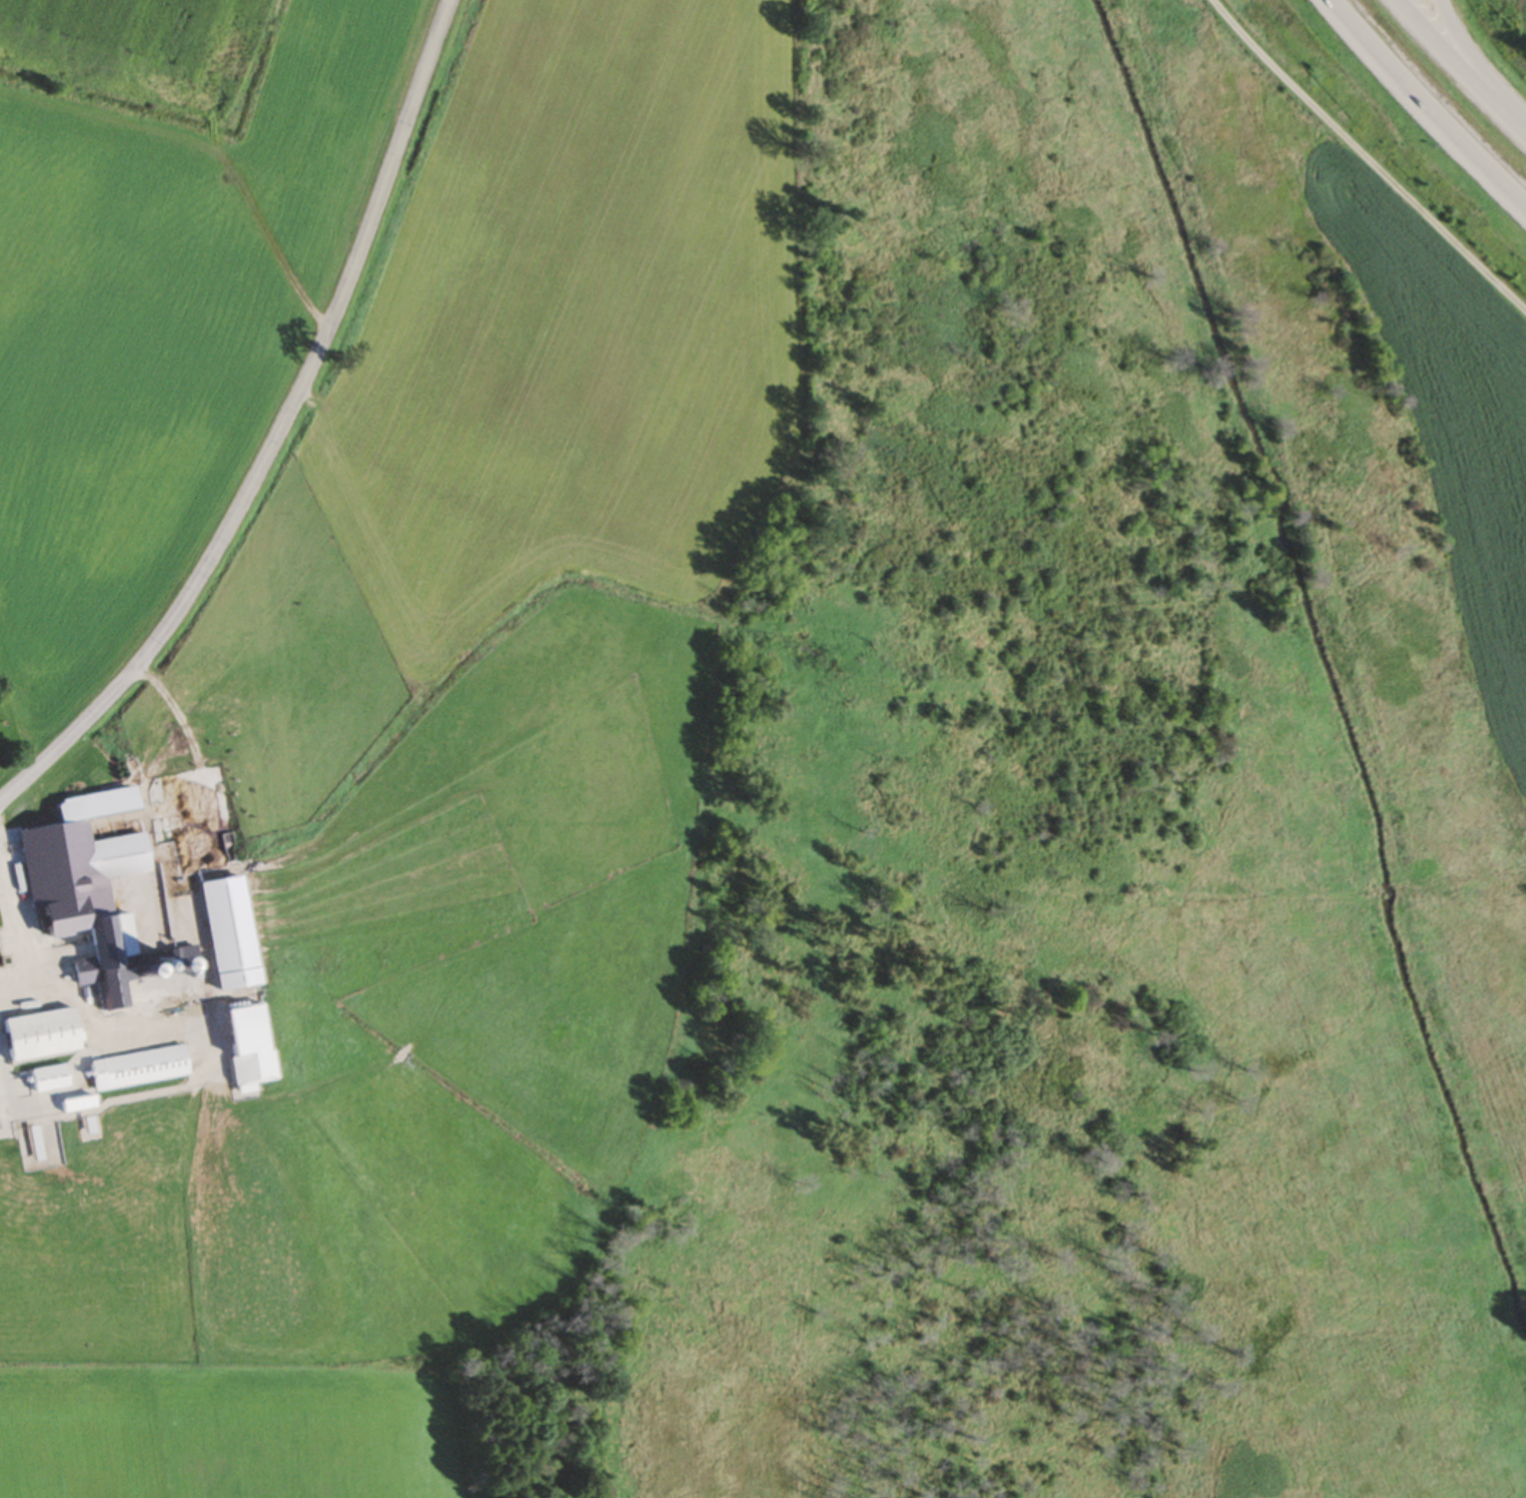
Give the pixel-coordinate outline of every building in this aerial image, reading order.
[(52,802),(62,865),(75,863),(91,962),(85,963),(87,979),(96,977),(101,1013),(129,1009),(125,981),(150,977),(148,962),(136,964),(128,915),(113,917),(107,880),(147,874),(141,835),(86,844),(83,819),(134,811),(131,790),(52,802)] [(255,986),(237,878),(196,884),(214,992),(255,986)] [(73,1009),(1,1021),(8,1064),(80,1053),(73,1009)] [(188,1078),(183,1047),(89,1062),(94,1093),(188,1078)] [(69,1089),(65,1065),(29,1072),(34,1096),(69,1089)]
